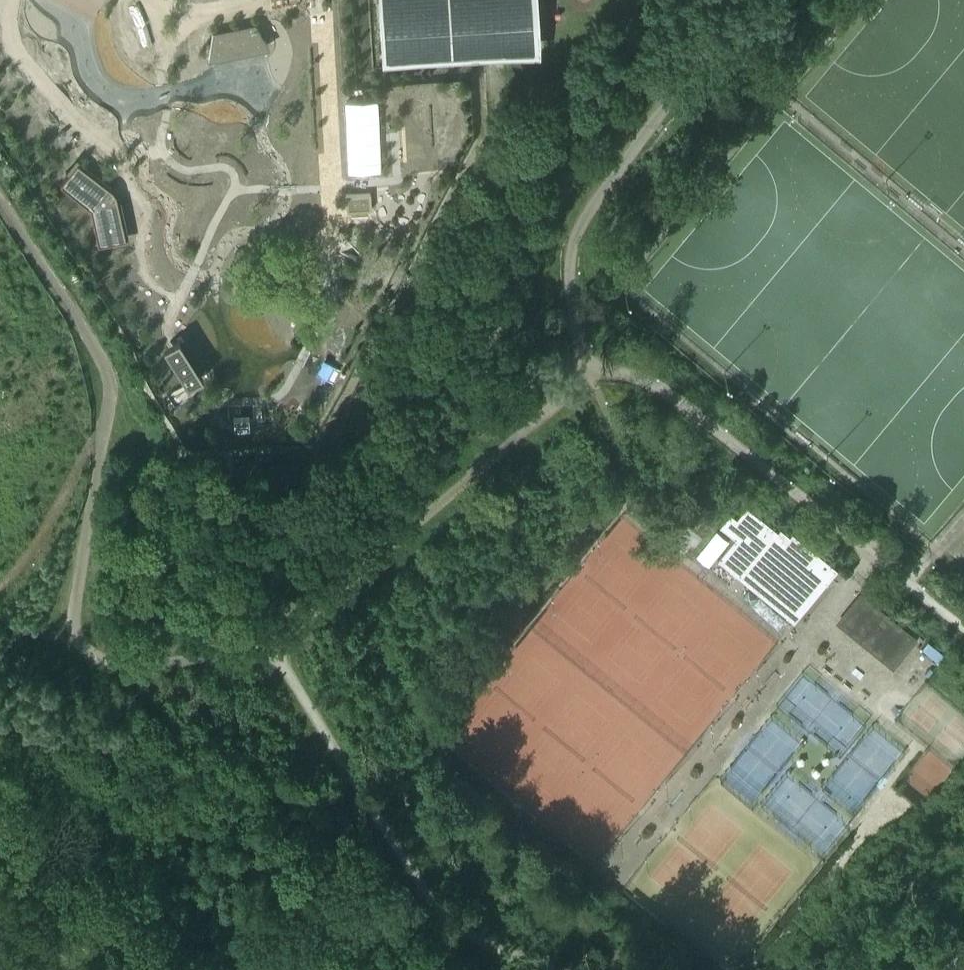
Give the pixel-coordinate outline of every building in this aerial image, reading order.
[(375,1),(384,1),(387,58),(534,49),(531,0),(375,0),(375,1)] [(253,22),(212,30),(208,57),(267,46),(253,22)] [(114,191),(75,161),(59,183),(90,206),(97,244),(124,238),(114,191)] [(369,191),(345,193),(346,209),(370,207),(369,191)] [(200,378),(176,340),(160,350),(185,388),(200,378)] [(340,367),(326,360),(319,375),(332,381),(340,367)] [(248,414),(233,415),(234,431),(249,430),(248,414)] [(837,568),(817,553),(791,532),(789,535),(780,528),(777,531),(746,506),(736,518),(730,513),(719,526),(734,539),(709,570),(709,571),(719,559),(739,575),(754,556),(759,561),(749,573),(793,609),(820,577),(826,581),(837,568)] [(911,640),(859,597),(840,620),(903,671),(924,645),(913,636),(911,640)]
